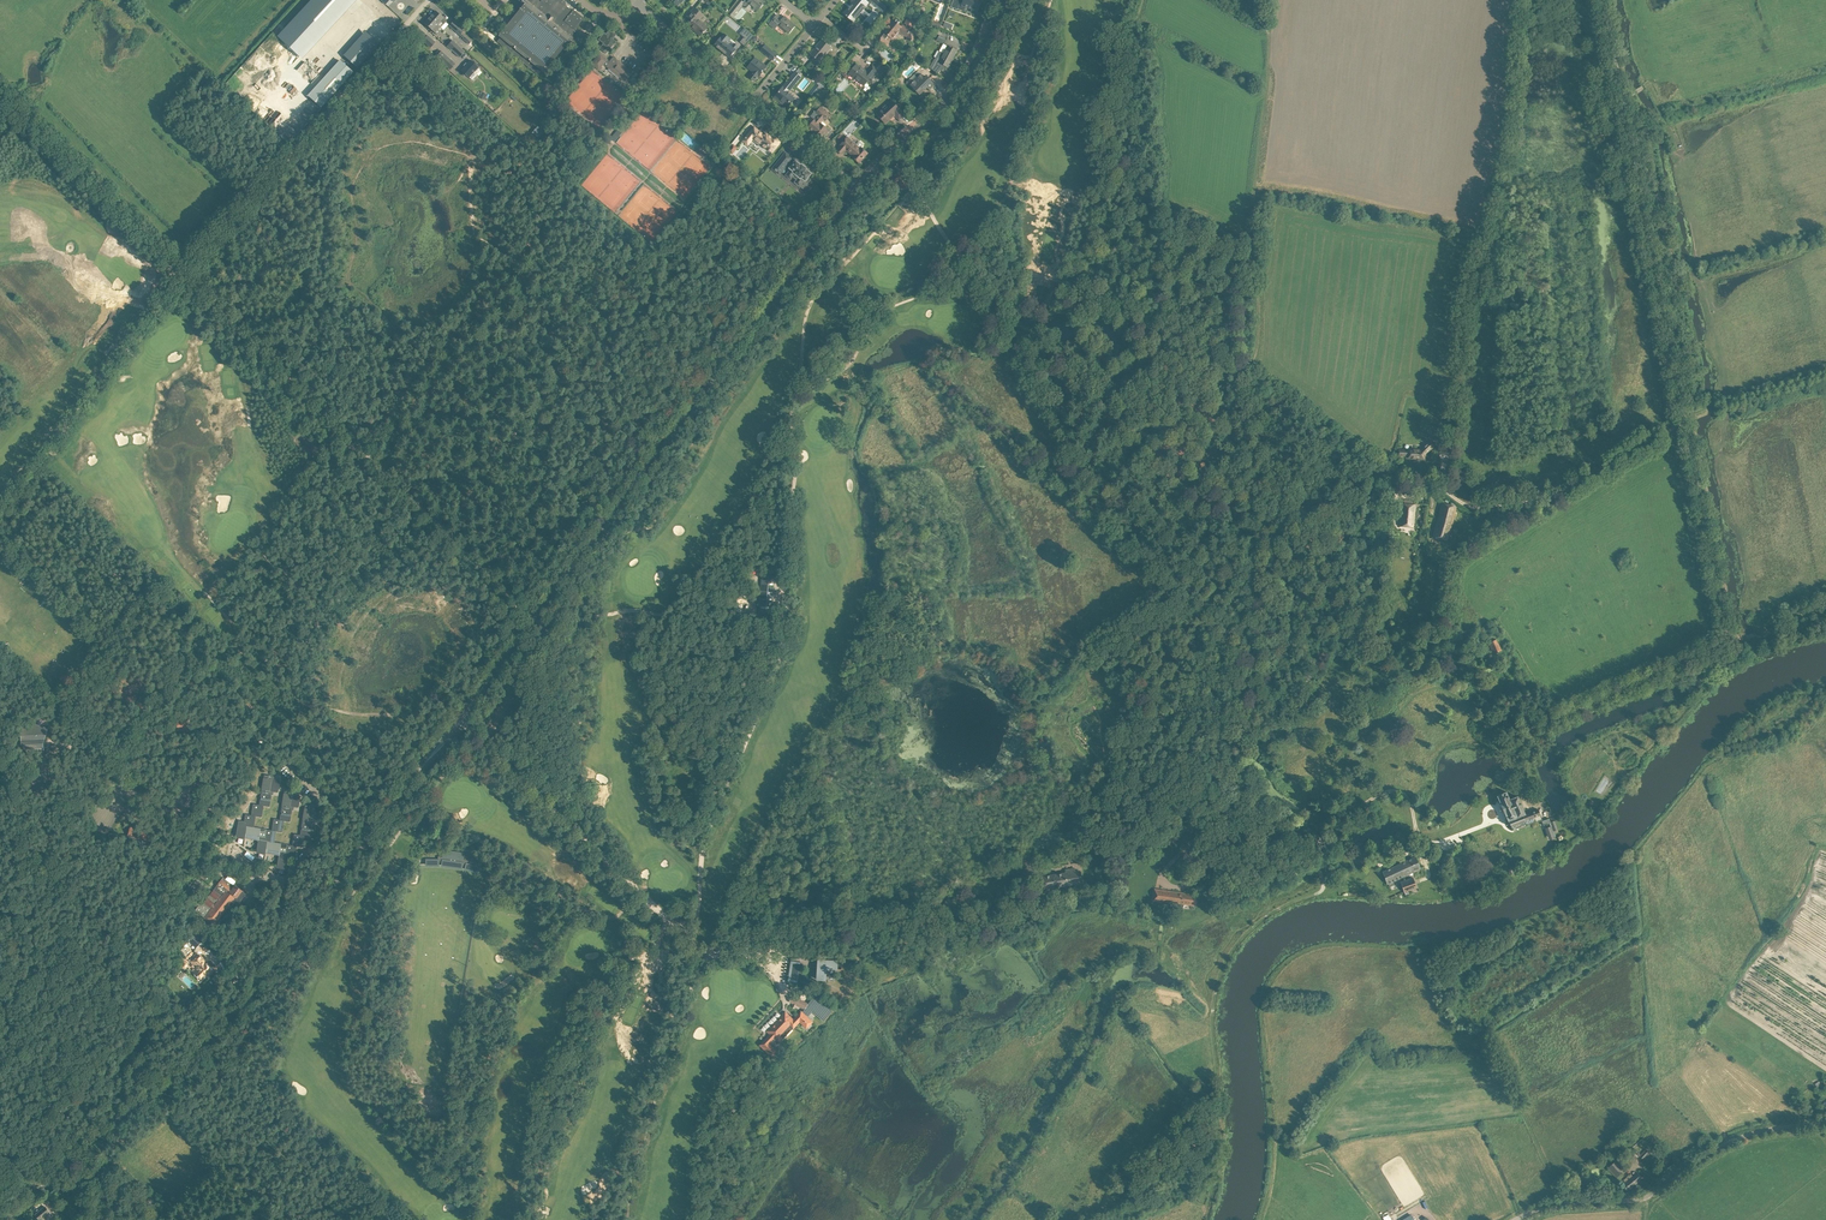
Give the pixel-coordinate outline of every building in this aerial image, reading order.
[(299,56),(352,0),(311,0),(277,36),(299,56)] [(573,38),(576,34),(575,33),(576,32),(576,30),(575,29),(584,18),(573,9),(572,11),(566,5),(562,5),(562,2),(558,2),(557,0),(541,0),(540,1),(538,0),(525,0),(524,0),(520,0),(520,2),(510,14),(513,16),(498,35),(500,37),(497,41),(537,75),(541,71),(543,73),(568,42),(571,44),(574,44),(574,41),(572,39),(573,38)] [(763,6),(764,5),(763,4),(764,2),(762,0),(745,0),(744,2),(741,0),(740,0),(729,13),(733,17),(743,5),(745,6),(748,9),(752,5),(758,10),(762,5),(763,6)] [(843,13),(853,22),(867,5),(870,2),(871,0),(856,0),(853,4),(852,5),(849,9),(847,8),(843,13)] [(950,7),(958,10),(958,9),(960,5),(966,7),(977,11),(977,9),(978,10),(979,6),(979,4),(980,4),(981,0),(964,0),(964,1),(961,0),(953,0),(950,7)] [(359,9),(367,17),(371,12),(363,5),(359,9)] [(704,15),(695,7),(687,17),(692,21),(688,25),(700,35),(707,27),(700,21),(704,15)] [(391,30),(402,19),(391,8),(387,12),(379,20),(391,30)] [(446,20),(440,15),(435,11),(430,17),(441,27),(443,24),(446,20)] [(777,15),(773,19),(769,24),(775,29),(778,24),(789,33),(795,25),(784,16),(782,19),(777,15)] [(424,23),(429,27),(432,30),(437,35),(441,30),(442,29),(441,27),(430,17),(424,23)] [(880,38),(879,44),(883,44),(885,42),(886,41),(889,42),(891,39),(892,39),(898,33),(902,34),(902,35),(906,37),(908,33),(909,34),(909,33),(910,32),(909,31),(910,29),(911,28),(910,28),(911,26),(912,27),(914,21),(908,18),(908,19),(907,19),(906,21),(907,22),(906,24),(907,25),(905,27),(902,26),(901,27),(898,24),(900,22),(896,19),(894,21),(893,20),(892,22),(888,19),(885,22),(889,25),(884,32),(885,33),(881,38),(880,38)] [(466,35),(464,34),(462,32),(464,31),(453,21),(449,25),(463,38),(466,35)] [(419,36),(423,32),(417,27),(413,32),(419,36)] [(605,32),(601,37),(599,40),(603,43),(599,48),(606,54),(616,41),(613,39),(617,34),(610,29),(606,34),(605,32)] [(744,37),(740,42),(745,46),(753,36),(749,32),(744,37)] [(435,42),(425,33),(420,39),(430,48),(435,42)] [(721,38),(714,45),(723,52),(726,54),(729,57),(736,50),(735,50),(738,47),(734,43),(732,46),(726,42),(729,39),(729,38),(724,34),(721,38)] [(374,44),(364,35),(345,56),(355,65),(374,44)] [(451,50),(457,44),(452,40),(447,46),(451,50)] [(825,52),(827,53),(832,58),(839,49),(830,42),(828,45),(821,40),(810,53),(810,54),(811,53),(816,56),(814,59),(813,61),(814,62),(815,63),(817,64),(819,63),(823,57),(822,56),(825,52)] [(465,52),(457,44),(451,50),(460,57),(465,52)] [(772,60),(777,54),(765,45),(761,50),(772,60)] [(956,50),(951,47),(948,45),(943,53),(939,51),(935,60),(934,59),(930,68),(938,74),(941,70),(943,72),(943,71),(942,71),(944,69),(946,70),(947,67),(948,68),(952,61),(950,60),(951,58),(952,59),(956,50)] [(436,57),(450,70),(455,64),(441,51),(436,57)] [(600,53),(592,64),(595,66),(600,71),(603,68),(602,67),(604,64),(620,78),(625,82),(634,70),(629,66),(627,68),(613,57),(610,61),(600,53)] [(766,67),(762,63),(755,58),(748,67),(754,71),(749,77),(754,81),(758,75),(759,76),(766,67)] [(465,67),(461,71),(463,72),(463,74),(464,76),(466,76),(468,77),(469,77),(472,80),(477,74),(474,71),(478,67),(476,65),(475,64),(471,60),(467,64),(465,67)] [(297,69),(311,83),(319,74),(305,61),(297,69)] [(352,72),(340,61),(307,97),(319,108),(352,72)] [(887,69),(879,62),(875,67),(872,65),(866,73),(856,65),(849,73),(863,85),(867,81),(872,85),(882,74),(883,74),(887,69)] [(841,74),(844,76),(850,69),(847,67),(841,74)] [(795,98),(788,93),(801,76),(799,75),(796,72),(795,72),(774,97),(780,102),(781,100),(788,106),(792,101),(795,98)] [(919,95),(921,93),(927,87),(929,90),(935,85),(927,77),(925,78),(920,73),(919,72),(915,75),(916,76),(918,78),(910,85),(919,95)] [(819,85),(811,95),(815,98),(825,86),(819,81),(817,83),(819,85)] [(482,91),(479,97),(484,100),(486,100),(487,98),(486,97),(487,95),(482,91)] [(877,114),(881,119),(885,123),(895,115),(899,120),(904,115),(900,110),(896,105),(891,101),(877,114)] [(821,139),(825,135),(829,130),(820,123),(823,119),(825,120),(829,115),(821,108),(816,113),(819,115),(808,128),(821,139)] [(843,130),(848,136),(861,124),(856,119),(843,130)] [(533,133),(538,137),(543,131),(538,126),(533,133)] [(766,133),(764,135),(754,127),(748,134),(766,149),(767,148),(772,152),(781,141),(773,136),(772,138),(766,133)] [(617,130),(611,137),(615,141),(622,133),(617,130)] [(841,145),(836,150),(841,154),(846,149),(853,156),(853,157),(859,163),(867,153),(861,147),(862,146),(862,143),(861,142),(858,142),(856,145),(848,137),(841,145)] [(733,144),(728,150),(732,154),(737,148),(733,144)] [(788,164),(793,158),(786,152),(785,153),(784,153),(785,153),(772,168),(779,174),(786,165),(791,169),(786,175),(791,179),(795,174),(799,177),(795,182),(799,186),(804,180),(805,181),(806,181),(808,183),(811,179),(809,177),(812,174),(811,173),(812,172),(797,160),(797,161),(796,161),(791,166),(788,164)] [(891,178),(894,183),(898,180),(904,189),(909,186),(900,171),(895,174),(895,176),(891,178)] [(881,183),(884,187),(891,181),(887,178),(881,183)] [(1399,450),(1399,455),(1408,456),(1408,458),(1417,458),(1417,460),(1425,460),(1425,453),(1426,453),(1435,444),(1431,440),(1423,447),(1423,450),(1418,450),(1413,450),(1399,450)] [(1415,505),(1401,503),(1399,526),(1413,527),(1415,505)] [(1456,507),(1441,503),(1432,537),(1448,541),(1456,507)] [(762,575),(759,614),(764,615),(764,616),(767,616),(767,615),(773,616),(774,609),(772,609),(774,583),(776,583),(776,576),(774,576),(775,575),(763,574),(763,575),(762,575)] [(741,613),(756,614),(756,603),(751,603),(751,602),(741,601),(741,613)] [(1496,639),(1489,643),(1493,652),(1500,649),(1496,639)] [(440,706),(445,700),(441,697),(437,703),(440,706)] [(186,720),(176,721),(177,727),(182,727),(182,728),(182,730),(187,729),(187,726),(186,720)] [(43,748),(43,752),(44,752),(43,743),(43,739),(44,739),(48,728),(35,724),(23,724),(20,735),(21,744),(25,748),(43,747),(43,748)] [(293,845),(273,842),(275,831),(281,832),(283,820),(289,821),(291,810),(293,810),(294,807),(298,807),(300,795),(295,795),(296,791),(285,790),(284,795),(282,808),(280,820),(274,819),(272,830),(253,827),(255,816),(261,817),(263,805),(269,806),(271,794),(273,795),(273,791),(277,792),(279,780),(275,780),(275,776),(264,774),(263,780),(261,793),(260,805),(254,804),(252,815),(246,814),(244,822),(238,821),(236,837),(245,838),(258,840),(256,852),(257,850),(265,851),(265,853),(279,855),(277,867),(277,865),(286,866),(285,868),(286,868),(288,856),(294,857),(296,846),(302,847),(304,836),(310,837),(312,825),(313,825),(314,822),(318,822),(320,811),(316,810),(316,806),(305,805),(304,811),(302,823),(301,835),(295,834),(293,845)] [(1506,791),(1497,796),(1508,822),(1508,823),(1509,826),(1510,826),(1511,827),(1512,826),(1523,822),(1525,822),(1524,821),(1525,821),(1527,820),(1525,815),(1517,796),(1509,800),(1506,791)] [(1538,809),(1525,815),(1527,820),(1525,821),(1526,825),(1542,819),(1540,815),(1540,814),(1538,809)] [(127,836),(151,842),(153,832),(130,826),(127,836)] [(249,863),(252,857),(236,848),(232,855),(242,861),(243,860),(249,863)] [(463,860),(464,853),(443,851),(442,857),(438,856),(438,860),(432,860),(432,864),(438,864),(441,865),(462,867),(465,868),(471,869),(472,865),(466,864),(467,860),(463,860)] [(1406,874),(1420,868),(1416,857),(1402,863),(1406,875),(1407,875),(1406,874)] [(1033,859),(1018,861),(1020,875),(1035,873),(1033,859)] [(1403,876),(1406,875),(1402,863),(1383,872),(1387,884),(1403,876)] [(1065,869),(1066,873),(1042,876),(1044,889),(1080,883),(1078,871),(1075,871),(1074,867),(1065,869)] [(203,868),(198,875),(209,883),(211,880),(213,878),(213,874),(203,868)] [(652,874),(648,868),(640,873),(643,879),(652,874)] [(232,888),(230,886),(231,884),(223,877),(221,880),(217,885),(203,904),(202,904),(203,904),(200,907),(197,904),(197,905),(198,906),(195,910),(203,917),(205,918),(213,924),(231,901),(237,906),(238,906),(236,905),(245,894),(246,895),(241,891),(242,890),(235,885),(232,888)] [(1411,893),(1409,890),(1416,887),(1413,878),(1400,882),(1404,892),(1405,892),(1406,895),(1411,893)] [(1153,900),(1195,905),(1196,895),(1154,890),(1153,900)] [(195,934),(189,941),(196,948),(203,942),(195,934)] [(206,975),(207,974),(207,972),(211,969),(205,963),(205,962),(197,954),(193,958),(190,961),(195,966),(195,968),(193,971),(195,973),(199,977),(199,978),(200,979),(201,979),(203,978),(203,976),(204,975),(206,975)] [(851,962),(818,960),(817,979),(826,980),(826,967),(830,967),(830,969),(837,969),(837,963),(842,963),(841,970),(851,970),(851,962)] [(792,962),(789,980),(796,981),(797,981),(799,963),(792,962)] [(793,996),(791,1002),(794,1003),(796,1005),(805,1009),(809,1011),(810,1008),(807,1005),(808,1004),(807,1003),(799,999),(793,996)] [(808,1004),(807,1005),(810,1008),(825,1020),(832,1010),(814,996),(808,1004)] [(812,1024),(811,1023),(812,1022),(801,1011),(795,1017),(797,1016),(797,1017),(794,1020),(798,1024),(800,1021),(807,1028),(808,1026),(809,1027),(812,1024)] [(794,1020),(785,1012),(776,1021),(788,1033),(798,1024),(794,1020)] [(767,1031),(771,1035),(779,1043),(788,1033),(776,1021),(767,1031)] [(769,1037),(767,1036),(759,1045),(772,1057),(779,1050),(775,1047),(779,1043),(771,1035),(769,1037)] [(1818,1090),(1823,1085),(1819,1081),(1814,1086),(1818,1090)] [(293,1088),(305,1095),(308,1089),(296,1083),(293,1088)] [(1611,1146),(1615,1151),(1629,1139),(1625,1134),(1611,1146)] [(1626,1162),(1629,1166),(1637,1160),(1636,1159),(1640,1155),(1644,1159),(1650,1153),(1646,1149),(1641,1154),(1638,1151),(1626,1162)] [(1655,1170),(1666,1159),(1661,1155),(1651,1166),(1655,1170)] [(1608,1168),(1616,1178),(1626,1170),(1617,1159),(1608,1168)] [(1623,1185),(1624,1186),(1628,1191),(1643,1178),(1638,1172),(1633,1176),(1631,1174),(1624,1180),(1626,1182),(1623,1185)] [(49,1212),(45,1206),(35,1215),(39,1219),(44,1219),(45,1219),(43,1216),(49,1212)]
